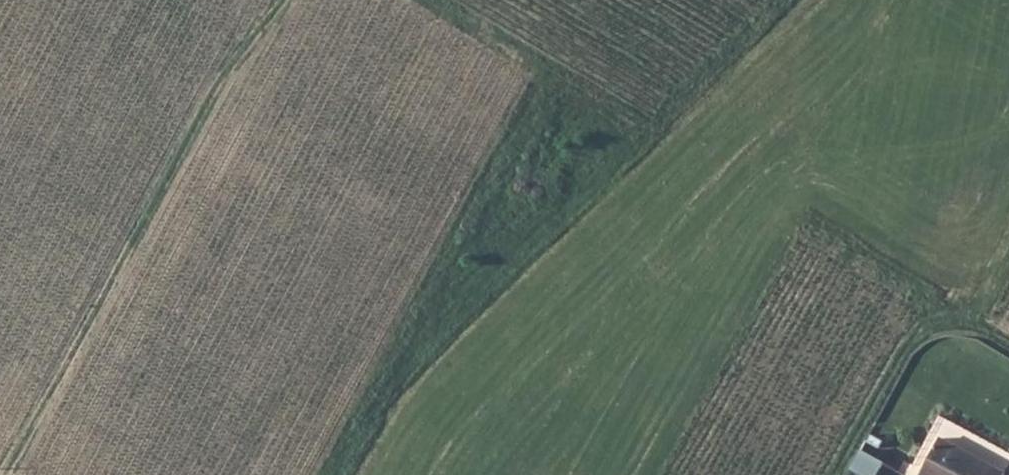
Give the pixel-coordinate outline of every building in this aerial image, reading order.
[(941,438),(921,474),(1005,474),(1006,473),(941,438)] [(985,458),(1008,467),(1008,452),(990,445),(985,458)] [(850,469),(860,474),(878,474),(884,464),(861,451),(850,469)]
